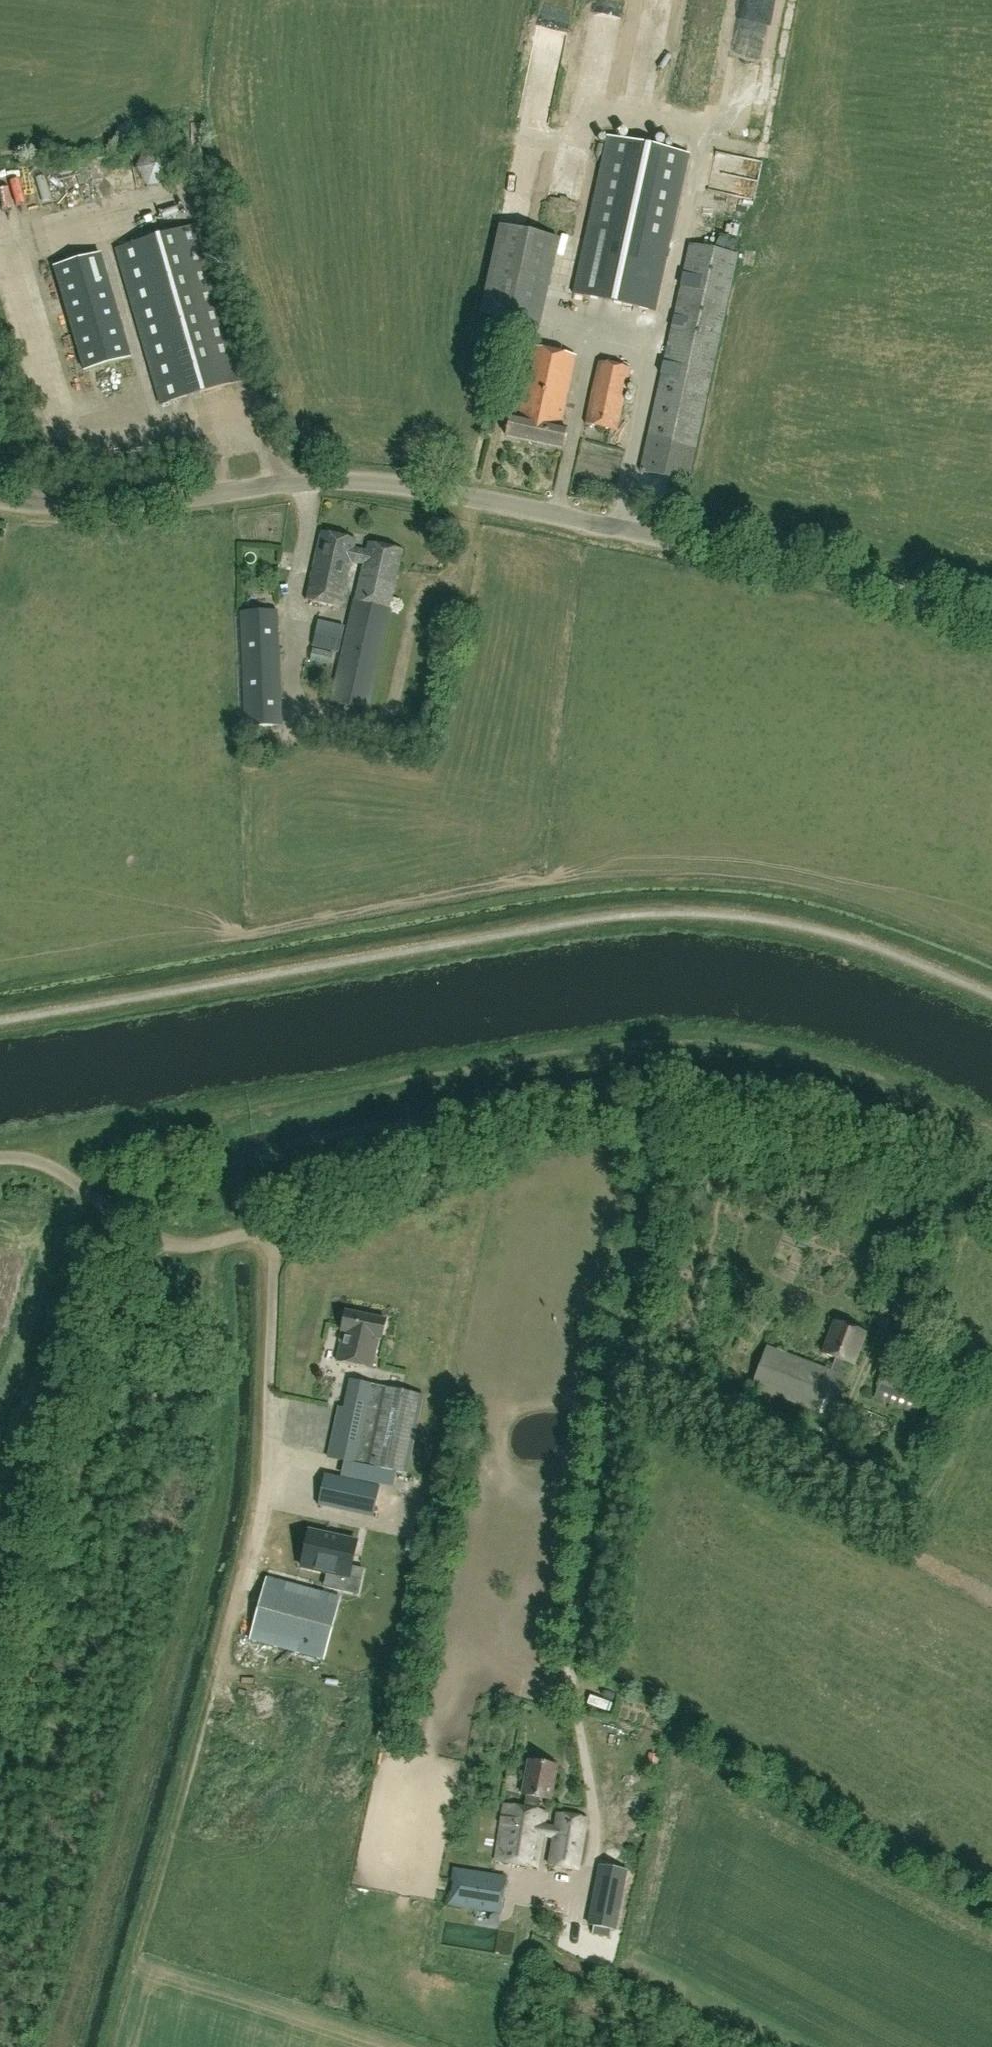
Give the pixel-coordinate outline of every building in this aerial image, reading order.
[(740,18),(766,20),(767,0),(754,0),(754,7),(740,7),(740,18)] [(655,312),(689,156),(607,138),(573,294),(655,312)] [(168,186),(177,167),(165,150),(144,152),(135,171),(147,188),(168,186)] [(161,406),(245,382),(200,225),(116,249),(161,406)] [(500,228),(481,314),(538,326),(557,241),(500,228)] [(688,483),(738,256),(691,246),(641,473),(688,483)] [(83,373),(132,358),(101,254),(53,268),(83,373)] [(562,450),(566,430),(560,428),(576,358),(532,347),(518,408),(517,408),(515,418),(511,417),(506,437),(562,450)] [(585,425),(616,432),(630,369),(598,362),(585,425)] [(391,607),(403,550),(368,542),(366,551),(354,549),(356,540),(321,532),(307,600),(342,608),(352,562),(363,564),(356,599),(355,599),(333,702),(371,710),(392,607),(391,607)] [(277,611),(240,612),(245,727),(281,725),(277,611)] [(465,633),(468,619),(457,617),(455,631),(465,633)] [(339,652),(344,628),(318,622),(313,646),(339,652)] [(380,1340),(384,1319),(345,1311),(338,1341),(340,1342),(336,1361),(372,1369),(378,1339),(380,1340)] [(843,1375),(847,1362),(854,1364),(865,1332),(833,1320),(822,1352),(835,1357),(831,1371),(766,1346),(751,1386),(831,1415),(846,1376),(843,1375)] [(918,1414),(930,1379),(886,1363),(874,1398),(918,1414)] [(425,1396),(418,1395),(383,1387),(376,1386),(344,1379),(328,1457),(360,1464),(366,1466),(401,1473),(407,1475),(425,1396)] [(346,1475),(348,1465),(331,1462),(329,1472),(346,1475)] [(351,1567),(357,1542),(309,1532),(301,1567),(326,1572),(349,1577),(351,1567)] [(525,1807),(506,1804),(497,1860),(537,1867),(541,1838),(553,1840),(549,1865),(577,1870),(586,1817),(558,1812),(555,1826),(544,1824),(546,1811),(537,1809),(539,1797),(551,1799),(556,1765),(528,1760),(523,1794),(527,1795),(525,1807)] [(627,1871),(601,1866),(594,1902),(620,1907),(627,1871)] [(453,1870),(447,1905),(501,1914),(506,1880),(453,1870)]
